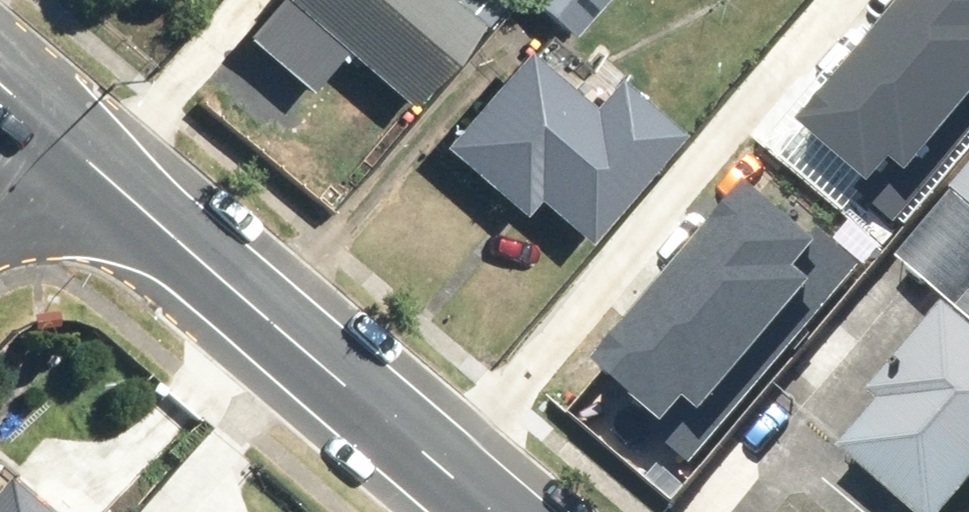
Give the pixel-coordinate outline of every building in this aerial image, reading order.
[(410,98),(470,27),(438,0),(293,0),(410,98)] [(574,29),(598,0),(538,0),(574,29)] [(817,120),(875,170),(861,187),(898,218),(968,135),(968,0),(920,0),(817,120)] [(525,61),(450,148),(519,206),(528,195),(585,242),(674,138),(611,86),(587,114),(525,61)] [(898,251),(957,304),(839,441),(922,511),(955,511),(968,496),(968,173),(898,251)] [(755,196),(613,364),(674,415),(664,427),(696,454),(859,260),(824,231),(813,244),(755,196)] [(6,482),(0,489),(0,511),(42,511),(6,482)]
